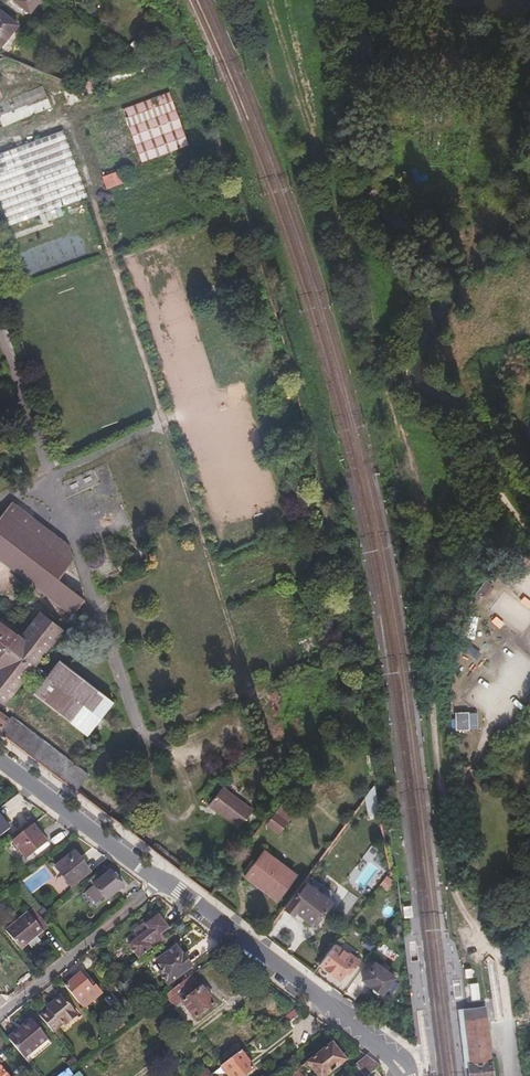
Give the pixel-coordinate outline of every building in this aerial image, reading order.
[(31,11),(40,0),(18,0),(31,11)] [(17,26),(0,12),(0,46),(17,26)] [(160,42),(164,53),(183,46),(181,40),(179,35),(160,42)] [(0,104),(0,129),(51,108),(42,87),(0,104)] [(86,121),(105,174),(189,143),(170,89),(86,121)] [(0,519),(0,564),(68,619),(82,602),(62,587),(56,582),(68,567),(38,543),(46,532),(11,505),(0,519)] [(38,543),(68,567),(71,563),(65,547),(46,532),(38,543)] [(68,567),(56,582),(62,587),(74,571),(68,567)] [(1,664),(0,666),(0,703),(3,706),(61,632),(40,614),(20,640),(0,625),(0,663),(1,664)] [(32,696),(84,737),(95,723),(110,705),(57,663),(32,696)] [(468,714),(455,714),(455,731),(469,731),(468,714)] [(74,792),(85,777),(10,719),(8,722),(0,716),(0,735),(74,792)] [(364,799),(369,820),(380,817),(373,787),(364,799)] [(210,807),(240,829),(252,812),(222,790),(210,807)] [(279,805),(265,825),(278,834),(292,814),(279,805)] [(0,811),(0,834),(11,827),(1,811),(0,811)] [(107,816),(130,834),(133,829),(110,812),(107,816)] [(33,822),(13,838),(26,856),(35,850),(47,840),(33,822)] [(139,841),(147,847),(151,842),(142,836),(139,841)] [(15,844),(24,858),(26,856),(13,838),(11,839),(15,844)] [(11,839),(1,848),(4,853),(15,844),(11,839)] [(47,840),(35,850),(37,853),(49,843),(47,840)] [(156,854),(171,865),(183,874),(187,868),(160,848),(156,854)] [(245,874),(271,894),(272,892),(280,898),(297,875),(289,870),(290,868),(264,849),(245,874)] [(49,867),(66,889),(88,872),(71,851),(49,867)] [(99,881),(95,877),(93,879),(89,881),(105,900),(122,887),(109,872),(99,881)] [(387,892),(395,881),(387,875),(379,885),(387,892)] [(283,907),(293,915),(296,912),(314,925),(331,900),(308,883),(299,894),(295,892),(283,907)] [(33,905),(6,927),(21,946),(27,941),(32,947),(42,939),(37,933),(48,924),(33,905)] [(134,933),(139,940),(130,946),(141,960),(167,940),(162,934),(168,930),(159,918),(147,926),(146,924),(134,933)] [(156,959),(162,967),(159,971),(168,983),(191,965),(176,944),(156,959)] [(334,944),(319,964),(339,979),(346,970),(350,972),(357,961),(334,944)] [(374,963),(362,979),(373,987),(373,991),(377,995),(383,994),(394,977),(374,963)] [(80,973),(64,986),(81,1006),(83,1008),(101,994),(83,973),(81,975),(80,973)] [(191,976),(165,995),(175,1008),(182,1003),(194,1019),(214,1004),(201,987),(200,988),(191,976)] [(471,1000),(480,999),(477,983),(469,984),(471,1000)] [(48,1010),(40,1017),(51,1031),(63,1022),(66,1026),(77,1017),(60,995),(50,1004),(52,1007),(48,1010)] [(463,1010),(465,1022),(467,1040),(467,1045),(469,1062),(471,1075),(493,1075),(489,1042),(488,1038),(486,1019),(485,1007),(467,1009),(463,1010)] [(8,1038),(19,1052),(23,1056),(46,1038),(32,1019),(8,1038)] [(103,1020),(96,1025),(97,1027),(106,1038),(114,1032),(109,1026),(103,1020)] [(109,1026),(114,1032),(121,1027),(116,1021),(109,1026)] [(317,1075),(325,1075),(346,1060),(331,1041),(305,1061),(317,1075)] [(218,1067),(220,1069),(222,1068),(229,1075),(242,1075),(254,1067),(240,1049),(218,1067)] [(359,1071),(352,1075),(368,1075),(381,1066),(380,1065),(366,1054),(354,1064),(359,1071)] [(72,1057),(67,1062),(70,1066),(75,1061),(72,1057)] [(0,1063),(0,1075),(11,1075),(0,1063)] [(298,1071),(301,1069),(299,1067),(291,1072),(287,1075),(302,1075),(298,1071)]
